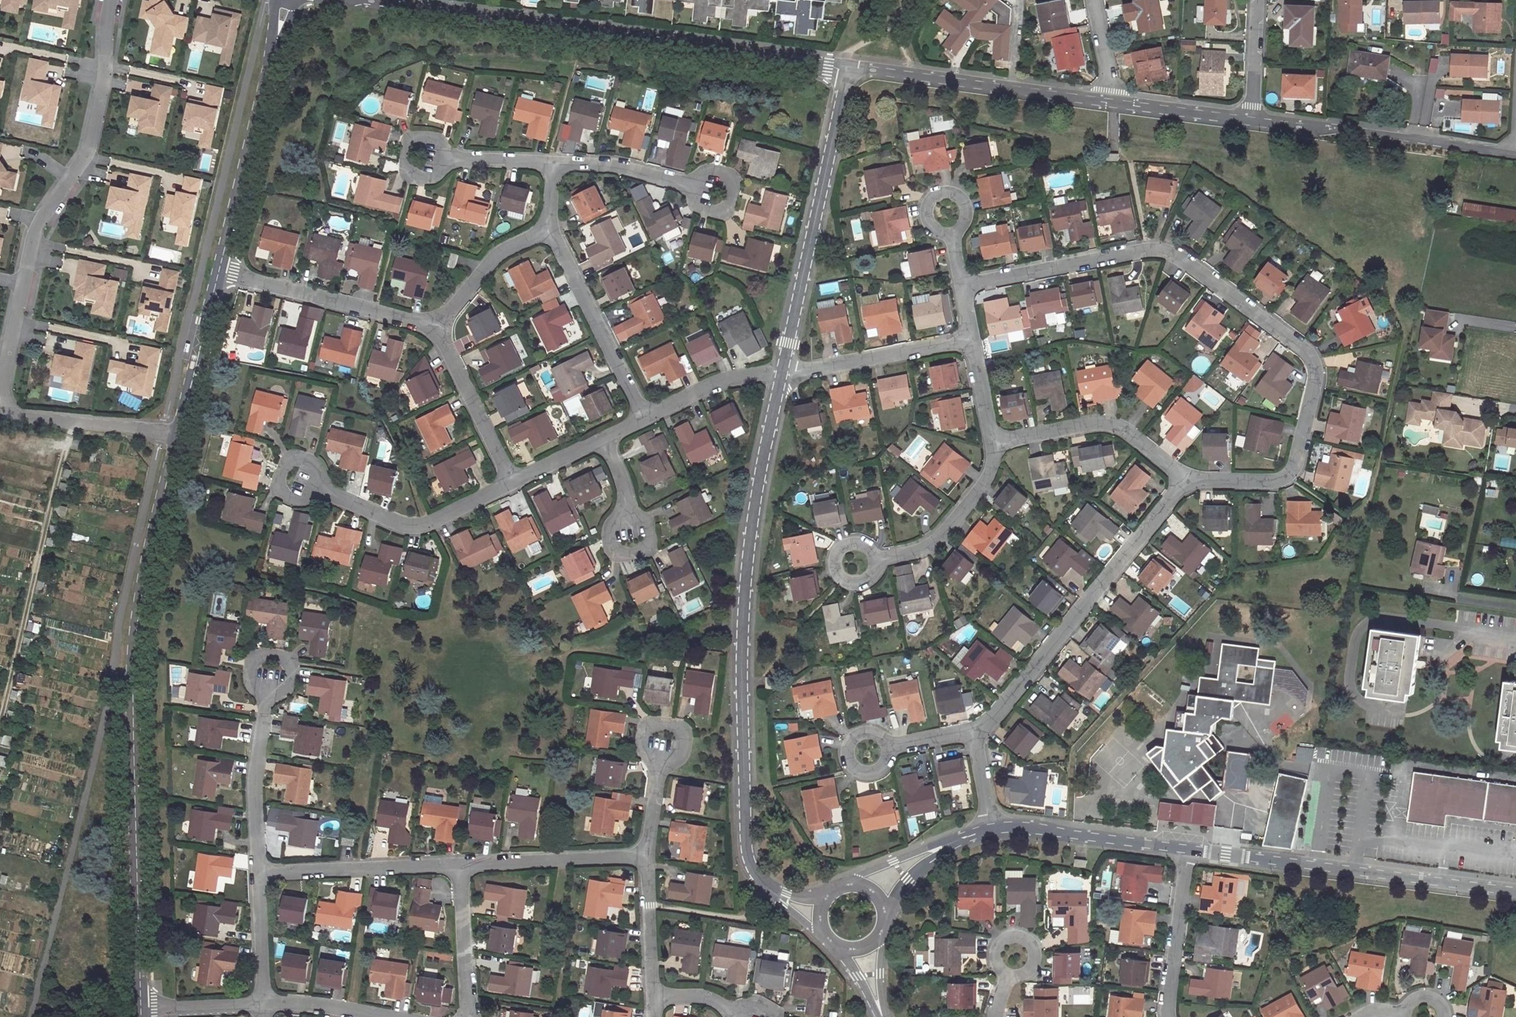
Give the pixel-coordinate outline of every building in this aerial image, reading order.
[(12,2),(4,0),(2,11),(18,14),(19,7),(12,6),(12,2)] [(34,10),(48,13),(49,8),(59,10),(59,5),(78,8),(79,0),(36,0),(34,10)] [(151,3),(145,2),(142,12),(149,13),(154,20),(158,27),(155,43),(172,46),(175,36),(184,38),(188,19),(175,16),(173,17),(170,12),(172,11),(166,3),(167,0),(152,0),(151,3)] [(632,6),(640,7),(639,13),(652,14),(654,0),(633,0),(632,6)] [(696,3),(695,21),(707,23),(708,17),(716,18),(717,7),(722,7),(723,0),(675,0),(675,1),(696,3)] [(722,7),(727,8),(726,19),(734,20),(733,25),(746,27),(748,8),(769,10),(770,0),(723,0),(722,7)] [(812,0),(799,0),(799,2),(791,2),(778,0),(777,13),(798,15),(796,34),(809,36),(810,30),(817,30),(818,19),(824,20),(826,1),(812,0)] [(971,11),(962,22),(974,31),(981,22),(990,10),(991,8),(980,0),(956,0),(971,11)] [(991,8),(997,0),(980,0),(991,8)] [(1001,0),(997,0),(991,8),(990,10),(997,15),(997,20),(1011,21),(1012,9),(1001,0)] [(1126,7),(1128,17),(1138,15),(1138,18),(1141,32),(1163,28),(1157,0),(1151,0),(1136,3),(1136,5),(1126,7)] [(1205,24),(1225,25),(1227,0),(1206,0),(1205,24)] [(1340,23),(1358,23),(1358,5),(1361,5),(1361,0),(1341,0),(1340,23)] [(1038,6),(1044,34),(1053,32),(1067,29),(1064,15),(1066,15),(1063,1),(1038,6)] [(1439,3),(1404,3),(1405,24),(1440,23),(1439,3)] [(1460,4),(1450,3),(1450,20),(1460,21),(1460,13),(1460,4)] [(1475,4),(1460,4),(1460,13),(1475,14),(1475,4)] [(1500,32),(1501,5),(1475,4),(1475,14),(1475,21),(1479,21),(1479,32),(1500,32)] [(78,8),(59,5),(59,10),(67,11),(64,27),(74,29),(78,8)] [(1313,8),(1287,7),(1286,27),(1292,28),(1291,45),(1312,46),(1313,8)] [(953,34),(944,46),(956,55),(972,34),(974,31),(962,22),(945,10),(936,22),(953,34)] [(226,46),(234,48),(241,15),(231,13),(225,11),(224,16),(216,14),(215,21),(200,18),(195,40),(226,46)] [(1008,61),(1011,26),(996,25),(984,24),(981,22),(974,31),(972,34),(978,39),(995,40),(994,60),(1008,61)] [(1292,28),(1286,27),(1284,27),(1283,45),(1291,45),(1292,28)] [(1067,29),(1053,32),(1054,39),(1053,39),(1059,69),(1071,67),(1079,66),(1084,64),(1078,34),(1077,35),(1076,28),(1067,29)] [(1195,51),(1196,41),(1181,40),(1180,50),(1184,51),(1195,51)] [(172,46),(155,43),(153,53),(170,57),(172,46)] [(234,48),(226,46),(222,64),(230,65),(234,48)] [(1159,50),(1125,56),(1127,65),(1136,64),(1139,63),(1143,83),(1165,79),(1159,50)] [(1222,52),(1203,52),(1201,85),(1223,86),(1225,62),(1222,62),(1222,52)] [(1389,58),(1351,52),(1348,74),(1365,77),(1366,75),(1385,78),(1389,58)] [(1487,57),(1452,55),(1451,75),(1467,76),(1467,73),(1486,74),(1487,57)] [(45,84),(49,64),(32,60),(23,101),(41,104),(48,106),(58,108),(60,98),(62,88),(45,84)] [(993,68),(1008,69),(1008,61),(994,60),(993,68)] [(1315,77),(1284,76),(1284,96),(1314,97),(1315,77)] [(463,89),(429,80),(424,100),(440,105),(437,118),(454,122),(455,120),(461,121),(463,111),(457,110),(463,89)] [(173,88),(156,85),(153,101),(150,100),(150,103),(146,102),(147,100),(135,97),(133,107),(131,116),(144,118),(142,123),(165,128),(173,88)] [(224,89),(209,86),(207,95),(206,103),(205,107),(201,106),(202,102),(192,100),(186,130),(197,132),(198,126),(215,130),(224,89)] [(388,111),(400,114),(400,117),(407,118),(413,93),(390,87),(385,110),(388,111)] [(494,137),(504,98),(478,91),(472,116),(485,119),(481,133),(494,137)] [(515,118),(531,122),(528,135),(545,140),(554,106),(520,97),(515,118)] [(603,105),(576,99),(570,125),(562,123),(558,139),(567,141),(568,138),(580,141),(584,127),(597,130),(603,105)] [(1499,103),(1463,101),(1462,121),(1479,122),(1479,119),(1498,120),(1499,103)] [(54,128),(58,108),(48,106),(41,104),(39,114),(46,116),(44,126),(54,128)] [(652,116),(616,106),(610,127),(627,131),(624,144),(641,148),(648,124),(650,124),(652,116)] [(685,145),(692,120),(666,114),(660,138),(668,140),(667,147),(671,148),(669,155),(670,156),(688,160),(691,147),(685,145)] [(705,145),(717,148),(716,151),(723,153),(729,127),(702,120),(699,132),(704,133),(701,143),(701,144),(705,145)] [(165,128),(142,123),(141,131),(163,136),(165,128)] [(357,124),(348,157),(369,163),(373,147),(386,150),(390,132),(357,124)] [(212,148),(215,130),(198,126),(197,132),(204,134),(202,146),(212,148)] [(918,131),(904,134),(907,147),(912,146),(911,141),(920,140),(918,131)] [(933,170),(950,167),(949,161),(955,160),(957,150),(947,152),(943,135),(920,140),(911,141),(912,146),(916,164),(926,162),(931,161),(933,170)] [(967,151),(969,161),(966,162),(968,169),(992,164),(988,143),(987,143),(982,144),(981,141),(981,138),(968,141),(969,146),(966,147),(967,151)] [(780,153),(756,146),(756,143),(742,139),(738,156),(752,160),(749,173),(773,179),(780,153)] [(688,160),(670,156),(668,163),(686,168),(688,160)] [(0,194),(2,187),(15,190),(17,181),(18,175),(10,173),(4,165),(2,166),(0,163),(0,194)] [(893,194),(890,181),(904,178),(904,176),(907,175),(905,164),(901,165),(901,164),(865,171),(870,198),(893,194)] [(979,180),(982,198),(985,197),(986,207),(1011,202),(1010,193),(1004,193),(1001,176),(988,178),(987,174),(979,176),(980,180),(979,180)] [(153,179),(133,175),(130,189),(129,193),(125,192),(126,190),(115,188),(112,200),(111,208),(128,211),(127,214),(144,218),(153,179)] [(355,201),(399,212),(402,201),(397,200),(397,198),(383,194),(386,181),(362,175),(355,201)] [(202,180),(188,177),(186,185),(185,193),(180,192),(179,197),(170,196),(166,216),(175,217),(174,224),(183,225),(193,227),(202,180)] [(1150,178),(1147,201),(1151,202),(1163,204),(1162,206),(1169,207),(1170,200),(1174,200),(1176,185),(1172,185),(1173,181),(1150,178)] [(460,182),(451,216),(485,224),(490,204),(474,199),(477,187),(460,182)] [(510,209),(525,213),(531,190),(527,189),(515,186),(516,184),(509,182),(502,208),(510,209)] [(577,200),(582,211),(580,212),(583,218),(586,217),(588,221),(601,215),(599,210),(607,207),(596,186),(587,191),(585,186),(571,193),(573,197),(575,196),(577,200)] [(861,187),(864,200),(870,199),(867,186),(861,187)] [(755,223),(779,230),(788,196),(767,191),(763,207),(750,204),(744,228),(753,230),(755,223)] [(1197,241),(1220,209),(1199,193),(1193,200),(1189,197),(1182,208),(1186,211),(1184,213),(1194,221),(1186,233),(1197,241)] [(638,202),(651,229),(649,230),(653,239),(655,238),(679,226),(677,222),(673,214),(668,204),(657,210),(650,196),(638,202)] [(1054,208),(1068,205),(1067,197),(1053,200),(1054,208)] [(1135,229),(1129,197),(1097,203),(1102,226),(1112,224),(1117,223),(1119,232),(1135,229)] [(432,229),(438,207),(434,206),(422,202),(423,200),(415,198),(409,223),(432,229)] [(573,202),(578,213),(580,212),(582,211),(577,200),(573,202)] [(1083,224),(1079,203),(1068,205),(1054,208),(1052,208),(1056,231),(1064,229),(1070,228),(1072,241),(1094,237),(1091,223),(1083,224)] [(1463,203),(1460,215),(1515,223),(1515,211),(1463,203)] [(877,230),(880,246),(903,241),(900,231),(899,226),(909,224),(906,207),(874,213),(877,230)] [(525,213),(510,209),(508,216),(523,220),(525,213)] [(673,214),(677,222),(683,220),(678,211),(673,214)] [(144,218),(127,214),(125,225),(133,226),(130,237),(135,238),(137,227),(142,228),(144,218)] [(172,225),(173,219),(165,217),(162,231),(178,233),(179,226),(172,225)] [(612,220),(618,233),(625,230),(619,217),(612,220)] [(627,250),(618,233),(612,220),(611,219),(592,228),(600,243),(588,249),(595,265),(598,264),(600,268),(614,262),(612,257),(627,250)] [(1236,222),(1230,229),(1235,232),(1240,225),(1236,222)] [(193,227),(183,225),(179,244),(189,246),(193,227)] [(998,233),(988,235),(980,236),(985,259),(1002,255),(1002,253),(1012,251),(1011,245),(1016,244),(1014,233),(1009,234),(1007,225),(997,227),(998,233)] [(1042,225),(1021,229),(1025,251),(1029,250),(1039,248),(1040,251),(1047,249),(1046,247),(1052,246),(1049,226),(1043,227),(1042,225)] [(1232,251),(1236,253),(1227,266),(1238,274),(1262,241),(1240,225),(1235,232),(1230,229),(1223,240),(1227,243),(1225,245),(1232,251)] [(300,235),(267,226),(261,248),(278,252),(275,265),(292,269),(300,235)] [(1072,241),(1070,228),(1064,229),(1066,242),(1072,241)] [(690,255),(713,261),(716,250),(721,252),(724,241),(719,239),(719,238),(715,237),(703,234),(704,231),(697,229),(690,255)] [(868,234),(869,240),(870,240),(872,247),(880,246),(877,230),(869,232),(868,234)] [(904,232),(904,242),(913,241),(912,231),(904,232)] [(310,258),(323,262),(320,276),(333,279),(334,275),(341,277),(344,263),(337,261),(342,240),(316,234),(316,235),(311,234),(305,256),(310,258)] [(359,245),(369,247),(370,240),(361,238),(359,245)] [(723,259),(768,271),(774,244),(750,238),(747,251),(727,246),(723,259)] [(360,270),(364,271),(363,274),(360,286),(374,289),(383,251),(369,247),(359,245),(357,244),(357,245),(355,253),(350,252),(346,266),(351,267),(350,268),(360,270)] [(914,276),(936,272),(935,268),(933,258),(935,257),(934,250),(910,254),(914,276)] [(1232,251),(1224,263),(1227,266),(1236,253),(1232,251)] [(455,268),(459,254),(453,252),(449,267),(455,268)] [(423,298),(431,265),(398,256),(393,277),(409,281),(406,294),(423,298)] [(1285,266),(1273,257),(1269,263),(1281,272),(1285,266)] [(510,270),(525,301),(539,295),(543,304),(558,297),(554,288),(556,287),(548,270),(537,276),(530,261),(510,270)] [(108,267),(83,262),(81,274),(79,284),(82,285),(81,290),(78,300),(88,302),(89,297),(117,303),(121,283),(105,280),(108,267)] [(1258,284),(1268,291),(1266,293),(1272,297),(1287,277),(1281,272),(1269,263),(1269,262),(1254,281),(1258,284)] [(636,289),(626,268),(625,268),(623,263),(603,273),(605,277),(604,277),(606,281),(612,292),(609,293),(612,300),(636,289)] [(173,313),(181,273),(167,270),(165,280),(163,287),(162,291),(158,290),(159,286),(149,284),(143,314),(154,316),(156,310),(163,311),(173,313)] [(1305,323),(1329,291),(1308,275),(1293,295),(1300,300),(1303,303),(1295,315),(1305,323)] [(1109,280),(1116,315),(1143,310),(1139,288),(1126,290),(1123,277),(1109,280)] [(1173,279),(1158,300),(1176,314),(1190,295),(1187,293),(1177,285),(1179,284),(1173,279)] [(612,292),(606,281),(604,283),(609,293),(612,292)] [(1076,308),(1098,304),(1097,303),(1103,302),(1099,282),(1094,283),(1093,282),(1089,283),(1079,285),(1079,282),(1071,284),(1076,308)] [(1189,291),(1179,284),(1177,285),(1187,293),(1189,291)] [(1268,291),(1258,284),(1256,286),(1266,293),(1268,291)] [(1046,315),(1069,310),(1067,300),(1062,301),(1059,289),(1042,292),(1042,294),(1032,297),(1033,299),(1026,300),(1030,318),(1037,317),(1039,329),(1048,327),(1046,315)] [(630,336),(657,323),(659,328),(665,325),(662,320),(666,318),(654,294),(653,294),(651,292),(631,302),(632,305),(631,305),(637,318),(624,324),(630,336)] [(931,302),(914,306),(918,329),(935,325),(935,323),(945,321),(944,315),(951,314),(948,294),(930,298),(931,302)] [(879,295),(863,298),(864,305),(880,302),(879,295)] [(117,303),(89,297),(88,302),(98,304),(96,313),(114,317),(117,303)] [(902,331),(896,299),(880,302),(864,305),(868,328),(878,326),(883,325),(885,335),(902,331)] [(1360,302),(1363,310),(1370,307),(1366,299),(1360,302)] [(534,320),(549,351),(569,341),(561,326),(573,321),(565,305),(560,307),(557,300),(545,306),(548,313),(534,320)] [(819,311),(835,307),(834,300),(818,303),(819,311)] [(992,335),(1024,329),(1023,324),(1028,323),(1025,311),(1021,311),(1020,306),(1009,308),(1004,309),(1002,300),(985,303),(992,335)] [(1300,300),(1291,312),(1295,315),(1303,303),(1300,300)] [(1345,346),(1374,331),(1363,310),(1360,302),(1359,302),(1358,302),(1350,307),(1339,312),(1344,321),(1346,326),(1337,330),(1345,346)] [(1185,330),(1212,349),(1226,331),(1217,324),(1213,322),(1219,314),(1205,303),(1185,330)] [(256,306),(252,320),(257,321),(261,307),(256,306)] [(835,307),(819,311),(818,311),(823,333),(835,331),(838,344),(852,342),(845,306),(835,307)] [(252,320),(241,317),(237,331),(240,332),(238,342),(264,349),(274,310),(261,307),(257,321),(252,320)] [(1447,311),(1427,308),(1424,327),(1423,326),(1420,346),(1431,348),(1439,349),(1437,357),(1450,359),(1454,335),(1444,334),(1441,334),(1442,330),(1444,330),(1447,311)] [(472,322),(477,333),(475,335),(478,341),(502,330),(492,309),(471,319),(472,322)] [(163,311),(156,310),(154,316),(162,318),(159,330),(169,332),(173,313),(163,311)] [(731,347),(742,341),(749,354),(762,348),(744,312),(720,324),(731,347)] [(953,322),(951,314),(944,315),(945,321),(946,323),(953,322)] [(1217,324),(1223,317),(1219,314),(1213,322),(1217,324)] [(285,328),(280,352),(305,359),(315,320),(302,317),(298,332),(285,328)] [(1039,329),(1037,317),(1030,318),(1032,330),(1039,329)] [(1344,321),(1335,326),(1337,330),(1346,326),(1344,321)] [(469,323),(475,335),(477,333),(472,322),(469,323)] [(343,340),(327,336),(322,357),(355,366),(364,333),(346,328),(343,340)] [(1244,333),(1221,365),(1243,381),(1248,373),(1252,376),(1260,364),(1257,362),(1258,361),(1247,353),(1256,341),(1244,333)] [(689,344),(700,365),(703,363),(714,358),(715,360),(722,357),(710,334),(689,344)] [(397,371),(404,343),(391,339),(387,354),(374,350),(368,375),(395,381),(395,380),(399,381),(402,372),(397,371)] [(500,376),(522,365),(510,340),(488,351),(494,363),(480,370),(488,385),(501,379),(500,376)] [(671,343),(640,358),(650,377),(665,370),(671,382),(687,374),(686,371),(692,368),(686,355),(679,359),(671,343)] [(98,347),(81,344),(78,360),(75,359),(75,361),(71,361),(71,358),(60,356),(58,365),(56,375),(69,377),(68,382),(81,385),(79,392),(88,394),(98,347)] [(139,367),(124,364),(122,374),(120,383),(137,387),(154,391),(163,350),(145,347),(144,354),(142,363),(144,363),(143,368),(139,367)] [(1439,349),(1431,348),(1430,356),(1437,357),(1439,349)] [(553,369),(557,379),(564,394),(587,383),(581,371),(595,364),(588,352),(553,369)] [(1268,372),(1255,390),(1277,406),(1292,386),(1281,378),(1289,366),(1273,354),(1263,368),(1268,372)] [(432,370),(425,355),(423,357),(430,371),(432,370)] [(406,377),(420,406),(439,396),(438,394),(440,393),(438,389),(433,378),(435,377),(432,370),(430,371),(423,357),(406,377)] [(704,366),(715,360),(714,358),(703,363),(704,366)] [(1152,408),(1173,383),(1148,361),(1133,379),(1141,386),(1145,390),(1139,397),(1152,408)] [(1337,385),(1376,394),(1382,367),(1358,361),(1356,369),(1355,375),(1348,373),(1341,371),(1337,385)] [(124,364),(114,362),(112,372),(122,374),(124,364)] [(931,367),(936,390),(958,385),(957,382),(955,371),(957,371),(956,363),(931,367)] [(1114,383),(1111,366),(1078,372),(1083,395),(1094,393),(1099,392),(1100,401),(1117,398),(1116,395),(1120,394),(1124,381),(1114,383)] [(1038,399),(1051,397),(1054,410),(1067,408),(1060,372),(1034,377),(1038,399)] [(117,385),(118,374),(108,373),(108,384),(117,385)] [(1197,398),(1206,382),(1193,374),(1184,390),(1197,398)] [(879,383),(884,408),(894,406),(893,401),(911,398),(907,375),(889,379),(890,381),(879,383)] [(441,388),(435,377),(433,378),(438,389),(441,388)] [(556,402),(562,401),(589,388),(587,383),(564,394),(557,379),(544,386),(547,393),(551,392),(556,402)] [(81,385),(68,382),(66,389),(79,392),(81,385)] [(500,410),(504,417),(509,414),(512,420),(530,411),(517,384),(495,395),(497,399),(503,409),(500,410)] [(583,399),(593,420),(614,410),(612,407),(607,396),(610,394),(606,388),(603,389),(602,385),(594,389),(596,393),(587,397),(583,399)] [(1141,386),(1135,394),(1139,397),(1145,390),(1141,386)] [(154,391),(137,387),(136,393),(153,397),(154,391)] [(832,390),(838,422),(870,416),(866,394),(856,396),(851,397),(849,387),(832,390)] [(587,397),(596,393),(594,389),(585,393),(587,397)] [(258,391),(248,430),(261,433),(265,418),(278,422),(279,416),(283,417),(288,399),(284,398),(284,397),(258,391)] [(1443,446),(1485,450),(1488,421),(1463,418),(1463,412),(1452,411),(1454,394),(1434,392),(1432,402),(1409,400),(1407,424),(1423,426),(1424,420),(1437,421),(1437,429),(1445,430),(1443,446)] [(1010,419),(1021,417),(1021,419),(1029,418),(1028,415),(1031,414),(1027,393),(1002,398),(1006,420),(1010,419)] [(300,395),(290,434),(304,437),(308,423),(320,426),(327,402),(300,395)] [(939,412),(943,429),(965,425),(962,408),(959,408),(958,398),(955,399),(955,396),(932,401),(934,413),(939,412)] [(1186,435),(1202,415),(1181,398),(1165,418),(1175,426),(1166,437),(1177,446),(1185,452),(1194,442),(1186,435)] [(723,434),(744,424),(734,403),(731,405),(720,410),(719,407),(712,411),(712,412),(709,414),(714,425),(718,424),(723,434)] [(796,405),(801,429),(823,425),(818,403),(814,404),(804,406),(804,403),(796,405)] [(417,420),(432,451),(452,442),(444,427),(457,421),(449,405),(417,420)] [(1340,438),(1358,442),(1365,410),(1343,405),(1341,415),(1339,420),(1330,418),(1326,435),(1329,436),(1327,441),(1338,444),(1340,438)] [(535,448),(558,437),(546,413),(523,424),(522,421),(509,428),(517,443),(530,437),(535,448)] [(1252,416),(1244,449),(1266,454),(1269,443),(1270,439),(1279,441),(1283,424),(1252,416)] [(676,428),(694,464),(718,452),(707,430),(695,436),(689,422),(676,428)] [(1498,427),(1496,445),(1515,448),(1515,430),(1498,427)] [(367,437),(333,428),(328,449),(344,453),(341,466),(359,470),(367,437)] [(646,443),(656,438),(653,432),(640,437),(644,445),(646,444),(646,443)] [(1208,458),(1220,458),(1220,461),(1228,461),(1228,435),(1205,434),(1204,458),(1208,458)] [(640,463),(652,485),(676,473),(664,450),(669,448),(663,435),(656,438),(646,443),(646,444),(652,457),(640,463)] [(225,474),(246,480),(244,487),(257,490),(263,466),(250,462),(254,447),(246,444),(247,440),(237,438),(236,442),(233,441),(225,474)] [(949,475),(952,472),(960,477),(971,464),(945,444),(921,474),(931,482),(934,477),(940,483),(942,484),(949,475)] [(892,445),(887,450),(892,454),(896,448),(892,445)] [(1084,471),(1106,467),(1106,465),(1115,463),(1112,446),(1103,447),(1102,445),(1098,446),(1088,447),(1087,445),(1071,448),(1074,466),(1083,464),(1084,471)] [(434,467),(447,491),(469,481),(464,469),(477,462),(469,446),(457,452),(458,455),(434,467)] [(896,448),(892,454),(897,458),(901,453),(896,448)] [(1346,492),(1354,460),(1348,458),(1349,453),(1339,450),(1338,456),(1332,455),(1329,465),(1328,469),(1319,467),(1315,485),(1346,492)] [(1037,491),(1069,485),(1065,462),(1054,465),(1049,465),(1047,456),(1031,459),(1037,491)] [(392,496),(398,471),(375,465),(369,488),(373,489),(385,492),(385,495),(392,496)] [(1132,514),(1147,494),(1141,489),(1137,486),(1146,474),(1136,465),(1111,497),(1132,514)] [(590,473),(579,479),(578,476),(571,479),(572,482),(568,484),(574,498),(579,496),(582,502),(583,503),(603,493),(593,472),(590,473)] [(949,475),(957,481),(960,477),(952,472),(949,475)] [(1141,489),(1150,477),(1146,474),(1137,486),(1141,489)] [(914,476),(894,500),(912,514),(917,507),(920,504),(926,508),(931,512),(940,501),(919,484),(921,482),(914,476)] [(940,483),(934,477),(931,482),(937,487),(940,483)] [(1014,516),(1028,499),(1010,484),(1008,488),(1001,496),(999,495),(995,500),(997,502),(994,506),(1007,516),(1009,513),(1014,516)] [(1001,496),(1008,488),(1006,486),(999,495),(1001,496)] [(852,501),(856,523),(873,520),(872,518),(883,516),(880,501),(878,491),(868,493),(869,498),(852,501)] [(230,492),(224,519),(263,529),(266,515),(252,511),(255,498),(230,492)] [(535,498),(553,533),(561,530),(576,522),(578,522),(567,499),(559,503),(554,505),(553,502),(548,492),(535,498)] [(677,534),(713,516),(700,492),(678,503),(684,515),(671,521),(677,534)] [(824,525),(835,523),(835,525),(842,524),(841,518),(847,517),(844,504),(838,506),(837,500),(815,504),(820,526),(824,525)] [(1288,502),(1288,535),(1320,536),(1321,512),(1311,512),(1305,512),(1305,503),(1288,502)] [(923,512),(926,508),(920,504),(917,507),(923,512)] [(1120,529),(1089,504),(1071,525),(1091,541),(1099,531),(1111,540),(1120,529)] [(1225,507),(1213,507),(1213,504),(1205,504),(1205,530),(1229,531),(1229,522),(1233,523),(1233,507),(1225,507)] [(1245,545),(1273,545),(1273,520),(1260,520),(1260,505),(1246,505),(1245,545)] [(497,516),(515,552),(528,545),(532,553),(535,554),(545,550),(539,539),(535,531),(538,529),(532,517),(529,518),(528,517),(516,523),(510,510),(497,516)] [(978,548),(992,559),(1006,541),(1013,547),(1020,539),(995,519),(988,528),(985,532),(978,525),(967,539),(970,542),(965,548),(973,554),(978,548)] [(290,535),(278,532),(277,536),(274,535),(271,544),(274,545),(272,557),(297,563),(304,538),(309,539),(313,526),(294,521),(290,535)] [(570,534),(576,531),(576,529),(579,527),(576,522),(561,530),(563,535),(568,533),(570,534)] [(988,528),(981,522),(978,525),(985,532),(988,528)] [(337,539),(320,535),(315,556),(349,565),(353,547),(359,548),(363,533),(340,527),(337,539)] [(467,569),(499,554),(489,535),(474,542),(468,530),(453,538),(467,569)] [(791,548),(795,566),(818,561),(814,544),(812,545),(810,535),(785,540),(786,549),(791,548)] [(1174,556),(1193,572),(1210,551),(1191,535),(1182,545),(1171,536),(1162,547),(1164,549),(1162,552),(1171,559),(1174,556)] [(967,539),(961,545),(965,548),(970,542),(967,539)] [(1060,539),(1043,560),(1062,576),(1071,566),(1083,575),(1095,559),(1082,549),(1078,554),(1060,539)] [(1412,569),(1442,576),(1445,566),(1441,565),(1436,564),(1441,546),(1419,541),(1412,569)] [(387,586),(397,548),(384,544),(380,558),(367,555),(361,579),(387,586)] [(1441,565),(1445,547),(1441,546),(1436,564),(1441,565)] [(578,584),(595,575),(594,570),(596,569),(594,566),(589,555),(591,554),(588,547),(564,559),(575,579),(578,584)] [(675,595),(700,583),(682,548),(670,554),(676,567),(664,573),(675,595)] [(405,575),(428,580),(428,579),(434,581),(439,560),(434,558),(430,557),(418,553),(419,551),(411,549),(405,575)] [(941,567),(960,582),(974,565),(972,563),(975,559),(964,550),(961,554),(957,551),(955,554),(948,562),(946,561),(941,567)] [(948,562),(955,554),(953,552),(946,561),(948,562)] [(597,565),(591,554),(589,555),(594,566),(597,565)] [(1153,563),(1145,572),(1143,571),(1138,577),(1158,593),(1163,587),(1173,575),(1172,574),(1175,571),(1158,556),(1155,560),(1153,563)] [(1145,572),(1153,563),(1150,561),(1143,571),(1145,572)] [(901,614),(932,608),(930,600),(935,599),(933,589),(929,590),(928,585),(915,588),(910,565),(896,568),(904,604),(899,605),(901,614)] [(640,603),(661,593),(651,572),(647,574),(637,579),(636,577),(628,580),(640,603)] [(796,600),(818,596),(817,592),(815,582),(817,581),(816,574),(792,579),(796,600)] [(1173,575),(1163,587),(1165,588),(1175,577),(1173,575)] [(1051,611),(1058,601),(1061,603),(1065,597),(1063,596),(1067,590),(1052,579),(1048,583),(1045,581),(1030,599),(1048,614),(1051,611)] [(573,597),(588,629),(594,626),(596,629),(603,625),(602,622),(607,619),(608,619),(601,603),(612,598),(604,582),(573,597)] [(253,620),(269,623),(268,636),(285,639),(290,604),(251,598),(248,617),(253,618),(253,620)] [(861,604),(863,616),(868,615),(869,624),(899,619),(895,598),(887,600),(887,598),(883,599),(873,601),(872,598),(864,599),(865,603),(861,604)] [(1159,614),(1140,598),(1131,608),(1120,599),(1111,610),(1142,634),(1159,614)] [(1053,612),(1061,603),(1058,601),(1051,611),(1053,612)] [(831,643),(858,637),(853,615),(841,617),(838,604),(824,607),(831,643)] [(1040,627),(1014,607),(993,633),(1011,647),(1018,639),(1021,635),(1029,641),(1040,627)] [(301,637),(314,639),(312,654),(326,656),(332,616),(305,612),(301,637)] [(213,620),(206,663),(217,665),(218,661),(221,662),(223,647),(236,649),(239,624),(213,620)] [(1094,657),(1108,668),(1117,657),(1114,655),(1110,651),(1117,643),(1121,647),(1122,645),(1118,642),(1120,640),(1124,634),(1114,626),(1109,631),(1102,625),(1100,627),(1092,637),(1090,635),(1085,641),(1090,645),(1086,651),(1094,657)] [(1097,626),(1090,635),(1092,637),(1100,627),(1097,626)] [(1413,685),(1420,635),(1373,629),(1366,679),(1370,679),(1368,695),(1406,700),(1409,685),(1413,685)] [(1124,634),(1120,640),(1118,642),(1122,645),(1128,637),(1124,634)] [(1018,639),(1025,645),(1029,641),(1021,635),(1018,639)] [(986,671),(989,667),(1000,676),(1009,666),(1006,664),(1012,656),(1002,647),(995,655),(978,641),(970,650),(961,662),(964,665),(961,669),(974,680),(978,676),(980,677),(986,671)] [(1117,643),(1110,651),(1114,655),(1121,647),(1117,643)] [(1211,739),(1214,717),(1222,718),(1231,719),(1234,701),(1269,705),(1272,686),(1274,669),(1275,661),(1257,659),(1259,648),(1223,643),(1218,679),(1200,677),(1197,696),(1188,695),(1186,713),(1177,711),(1174,729),(1167,729),(1165,747),(1157,746),(1147,754),(1185,802),(1202,789),(1211,801),(1224,791),(1221,789),(1248,792),(1253,754),(1227,751),(1224,781),(1215,780),(1203,765),(1224,748),(1217,740),(1211,739)] [(961,662),(970,650),(964,645),(951,661),(961,669),(964,665),(961,662)] [(1094,657),(1089,663),(1105,676),(1110,670),(1108,668),(1094,657)] [(1083,669),(1071,660),(1068,663),(1079,673),(1083,669)] [(1059,674),(1090,699),(1107,678),(1105,676),(1089,663),(1088,663),(1083,669),(1079,673),(1068,663),(1059,674)] [(592,694),(616,698),(618,685),(633,687),(635,673),(596,667),(592,694)] [(1000,676),(989,667),(986,671),(997,680),(1000,676)] [(1292,671),(1274,669),(1272,686),(1289,689),(1304,709),(1307,691),(1292,671)] [(191,672),(187,699),(211,703),(213,690),(228,693),(231,673),(218,671),(217,676),(191,672)] [(709,714),(714,674),(688,671),(684,695),(692,696),(697,697),(696,705),(695,712),(709,714)] [(846,677),(851,702),(859,700),(864,699),(868,720),(882,717),(872,672),(846,677)] [(347,681),(313,676),(309,694),(322,696),(320,712),(331,714),(330,720),(340,721),(347,681)] [(651,700),(663,701),(662,704),(669,705),(673,679),(651,676),(647,699),(651,700)] [(925,719),(917,680),(891,685),(896,710),(908,707),(912,722),(925,719)] [(838,713),(831,681),(799,687),(799,688),(801,701),(803,710),(814,708),(819,707),(821,716),(838,713)] [(1499,732),(1503,733),(1502,748),(1515,750),(1515,682),(1506,681),(1499,732)] [(946,712),(958,710),(958,713),(965,711),(960,685),(933,691),(938,714),(946,712)] [(1030,709),(1061,734),(1078,713),(1076,711),(1081,706),(1065,693),(1061,699),(1059,698),(1053,704),(1051,708),(1039,698),(1030,709)] [(1053,704),(1042,695),(1039,698),(1051,708),(1053,704)] [(859,700),(864,721),(868,720),(864,699),(859,700)] [(592,709),(587,744),(608,747),(611,730),(623,732),(626,714),(592,709)] [(324,728),(298,724),(299,718),(285,716),(282,736),(297,739),(295,751),(320,755),(324,728)] [(201,717),(196,744),(221,748),(223,734),(237,737),(240,723),(201,717)] [(1019,727),(1012,737),(1009,735),(1004,741),(1025,757),(1039,739),(1037,737),(1041,732),(1026,720),(1022,725),(1021,724),(1019,727)] [(1012,737),(1019,727),(1017,725),(1009,735),(1012,737)] [(785,741),(792,774),(815,769),(813,758),(812,754),(821,752),(817,734),(785,741)] [(1295,762),(1310,764),(1314,749),(1297,747),(1296,757),(1295,762)] [(598,782),(621,786),(621,782),(623,770),(626,770),(627,763),(624,762),(625,759),(608,756),(608,760),(601,759),(598,782)] [(199,759),(194,794),(215,797),(218,781),(230,783),(234,765),(231,764),(231,760),(218,758),(217,762),(199,759)] [(959,760),(947,762),(946,760),(939,761),(944,787),(967,782),(963,759),(959,760)] [(308,804),(313,766),(304,765),(303,768),(279,764),(276,782),(289,784),(286,800),(308,804)] [(1042,806),(1047,774),(1024,771),(1023,781),(1022,786),(1013,785),(1010,802),(1042,806)] [(1414,772),(1407,822),(1445,827),(1445,823),(1446,815),(1448,804),(1515,814),(1515,786),(1414,772)] [(911,816),(937,810),(932,786),(919,788),(916,774),(903,777),(911,816)] [(1290,850),(1307,780),(1278,774),(1261,846),(1290,850)] [(803,791),(809,824),(832,820),(830,809),(829,804),(838,802),(833,778),(817,781),(819,788),(803,791)] [(681,788),(679,800),(676,799),(675,806),(701,810),(704,787),(695,786),(695,783),(683,781),(682,784),(681,784),(681,788)] [(597,797),(592,832),(613,835),(616,819),(628,821),(631,803),(628,802),(630,795),(614,793),(613,800),(597,797)] [(510,819),(523,822),(521,836),(534,838),(540,799),(513,794),(512,807),(510,818),(510,819)] [(858,799),(865,831),(897,824),(892,801),(882,804),(877,805),(875,795),(858,799)] [(378,825),(392,827),(389,842),(403,844),(403,843),(409,844),(411,834),(405,833),(406,827),(409,804),(382,801),(378,825)] [(465,808),(425,802),(422,824),(438,826),(437,839),(455,842),(458,819),(463,820),(465,808)] [(1159,802),(1156,820),(1212,827),(1215,806),(1191,803),(1187,806),(1159,802)] [(475,811),(490,813),(491,806),(472,803),(470,814),(474,815),(475,811)] [(1515,824),(1515,814),(1448,804),(1446,815),(1515,824)] [(194,810),(189,836),(214,840),(216,827),(231,829),(233,815),(231,815),(232,808),(218,806),(217,813),(194,810)] [(319,821),(293,817),(294,811),(280,809),(278,829),(292,831),(290,844),(315,848),(319,821)] [(475,835),(487,836),(487,839),(494,840),(495,833),(498,834),(500,822),(497,822),(498,814),(490,813),(475,811),(474,815),(471,834),(475,835)] [(914,822),(938,817),(937,812),(913,816),(914,822)] [(707,827),(686,824),(686,821),(677,820),(676,823),(673,822),(671,840),(683,842),(681,858),(702,861),(707,827)] [(342,844),(353,846),(354,839),(343,838),(342,844)] [(200,854),(195,888),(216,891),(219,875),(232,877),(235,859),(200,854)] [(1151,866),(1124,863),(1118,862),(1117,873),(1123,874),(1121,890),(1125,891),(1124,899),(1142,901),(1143,893),(1145,893),(1147,880),(1162,882),(1164,868),(1160,867),(1160,864),(1151,863),(1151,866)] [(1201,909),(1233,913),(1238,874),(1217,871),(1216,876),(1215,876),(1213,887),(1213,892),(1203,891),(1201,909)] [(670,897),(709,903),(713,876),(689,873),(686,886),(672,884),(670,897)] [(591,880),(586,915),(607,918),(609,901),(622,903),(625,885),(623,885),(623,880),(613,878),(612,883),(591,880)] [(419,879),(417,888),(431,890),(432,881),(419,879)] [(1022,927),(1036,927),(1036,914),(1036,907),(1036,879),(1023,879),(1009,879),(1009,904),(1017,904),(1022,904),(1022,911),(1022,927)] [(527,891),(488,885),(486,899),(500,901),(498,914),(499,914),(498,920),(509,922),(510,916),(523,918),(527,891)] [(976,918),(993,919),(993,886),(960,886),(960,909),(971,909),(976,909),(976,918)] [(417,888),(411,927),(438,931),(442,907),(429,905),(431,890),(417,888)] [(374,915),(397,919),(401,896),(397,895),(385,893),(385,890),(378,889),(374,915)] [(318,922),(352,928),(355,906),(361,907),(363,895),(339,891),(337,904),(321,902),(318,922)] [(281,919),(304,923),(308,899),(304,899),(292,897),(293,895),(285,893),(281,919)] [(1069,944),(1086,942),(1086,933),(1087,894),(1049,894),(1049,907),(1054,907),(1054,917),(1065,917),(1070,917),(1069,927),(1069,944)] [(197,904),(193,930),(218,934),(220,921),(235,923),(237,910),(234,909),(235,903),(220,901),(219,907),(197,904)] [(1122,942),(1142,944),(1144,933),(1144,928),(1154,929),(1156,912),(1123,909),(1121,932),(1120,941),(1122,942)] [(488,949),(513,953),(517,930),(512,929),(513,923),(499,921),(498,926),(494,926),(493,930),(491,942),(489,941),(488,949)] [(1208,933),(1198,932),(1197,938),(1212,939),(1213,927),(1209,926),(1208,933)] [(602,930),(598,953),(621,957),(622,953),(624,941),(626,942),(627,934),(624,934),(625,929),(609,927),(609,931),(602,930)] [(1211,953),(1234,957),(1238,930),(1213,927),(1212,939),(1197,938),(1194,961),(1210,963),(1211,953)] [(673,954),(686,956),(684,971),(697,973),(703,933),(676,929),(673,954)] [(1111,930),(1110,943),(1122,945),(1122,942),(1120,941),(1121,932),(1111,930)] [(1411,973),(1424,975),(1425,973),(1433,974),(1435,963),(1427,961),(1431,936),(1405,931),(1400,956),(1413,958),(1411,973)] [(959,939),(936,939),(935,967),(944,967),(944,974),(960,974),(960,958),(961,953),(967,953),(975,953),(975,939),(973,939),(973,935),(959,932),(959,939)] [(1452,980),(1466,982),(1473,943),(1446,938),(1444,950),(1438,949),(1435,962),(1455,965),(1452,980)] [(220,985),(223,968),(236,971),(239,953),(237,953),(237,948),(226,946),(226,951),(214,949),(214,945),(205,944),(199,982),(220,985)] [(713,966),(730,969),(728,982),(746,984),(751,950),(717,944),(713,966)] [(1362,987),(1379,990),(1384,957),(1352,952),(1348,975),(1359,977),(1363,978),(1362,987)] [(287,977),(299,978),(299,981),(306,982),(307,976),(310,976),(312,964),(309,963),(310,957),(287,953),(283,976),(287,977)] [(1080,977),(1080,954),(1078,954),(1063,954),(1057,954),(1057,958),(1057,969),(1054,969),(1054,984),(1071,985),(1071,977),(1080,977)] [(323,959),(319,982),(323,983),(335,985),(335,987),(342,988),(343,984),(345,984),(348,970),(345,969),(346,963),(323,959)] [(1121,982),(1144,985),(1145,982),(1147,970),(1149,970),(1150,962),(1124,959),(1121,982)] [(406,983),(408,965),(374,960),(371,980),(388,983),(386,996),(404,999),(404,995),(410,996),(411,984),(406,983)] [(765,961),(761,984),(765,984),(777,986),(776,988),(784,990),(784,985),(788,985),(790,973),(786,972),(788,964),(765,961)] [(490,990),(529,996),(533,969),(525,968),(525,964),(511,962),(511,965),(509,965),(506,979),(492,976),(490,990)] [(590,967),(586,994),(610,998),(612,985),(627,987),(629,973),(628,973),(628,968),(615,966),(614,971),(590,967)] [(1342,998),(1347,995),(1342,984),(1336,987),(1324,966),(1300,979),(1312,1000),(1319,996),(1323,1003),(1328,1001),(1331,1007),(1343,1000),(1342,998)] [(1189,993),(1229,998),(1232,972),(1208,969),(1206,981),(1192,980),(1189,993)] [(795,996),(808,998),(806,1013),(820,1016),(826,976),(799,972),(799,973),(797,982),(794,981),(792,992),(796,993),(795,996)] [(422,1001),(434,1003),(434,1005),(441,1006),(442,1000),(444,987),(445,980),(422,977),(420,987),(416,987),(415,992),(420,992),(418,1000),(422,1001)] [(950,1007),(973,1008),(973,1004),(973,992),(976,992),(976,984),(966,984),(967,980),(957,980),(957,984),(950,984),(950,1007)] [(1506,991),(1501,990),(1502,985),(1488,982),(1487,988),(1479,986),(1472,991),(1468,1016),(1501,1016),(1506,991)] [(444,987),(442,1000),(450,1001),(452,988),(444,987)] [(1058,989),(1035,989),(1035,1000),(1035,1005),(1026,1005),(1025,1016),(1058,1016),(1058,989)] [(1290,994),(1262,1009),(1266,1016),(1303,1016),(1290,994)] [(1132,1016),(1139,1016),(1142,1016),(1144,1000),(1111,996),(1109,1016),(1132,1016)] [(631,1014),(626,1013),(626,1009),(618,1008),(617,1012),(611,1011),(605,1010),(604,1016),(631,1016),(631,1014)]
